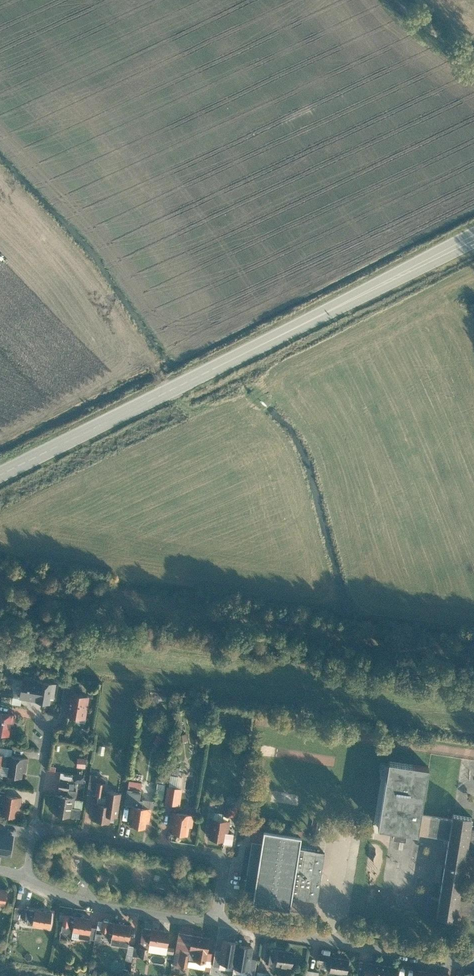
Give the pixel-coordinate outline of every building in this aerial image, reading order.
[(53,706),(56,684),(23,679),(20,701),(53,706)] [(85,720),(89,697),(71,694),(73,685),(64,684),(62,701),(71,702),(69,717),(85,720)] [(13,716),(0,714),(0,733),(9,735),(13,716)] [(186,743),(184,734),(177,736),(179,744),(186,743)] [(157,735),(152,743),(159,747),(164,739),(157,735)] [(25,778),(28,758),(9,755),(6,775),(25,778)] [(472,828),(473,817),(453,813),(452,818),(422,813),(428,767),(388,760),(377,826),(448,837),(436,918),(456,921),(457,916),(473,919),(473,900),(461,898),(468,848),(473,849),(473,829),(472,828)] [(171,774),(171,784),(183,784),(183,774),(171,774)] [(125,796),(138,799),(141,783),(128,780),(125,796)] [(59,782),(54,814),(71,816),(75,790),(69,789),(70,783),(59,782)] [(117,816),(120,792),(106,790),(107,783),(100,782),(95,820),(108,822),(109,815),(117,816)] [(169,803),(182,803),(182,786),(170,786),(169,803)] [(19,818),(22,797),(4,795),(1,816),(19,818)] [(152,808),(132,805),(130,816),(134,816),(132,825),(146,828),(147,821),(150,821),(152,808)] [(195,814),(173,811),(171,826),(173,826),(173,832),(189,834),(190,826),(193,826),(195,814)] [(231,820),(212,817),(209,832),(212,832),(211,837),(227,840),(231,820)] [(302,837),(264,832),(253,904),(291,910),(292,902),(316,906),(324,854),(300,850),(302,837)] [(17,837),(0,835),(0,855),(14,857),(17,837)] [(22,906),(21,916),(29,917),(30,906),(22,906)] [(49,926),(51,910),(34,908),(32,925),(49,926)] [(63,912),(62,922),(69,923),(70,912),(63,912)] [(90,932),(92,916),(75,915),(73,931),(90,932)] [(102,918),(101,929),(108,929),(109,919),(102,918)] [(129,939),(131,923),(113,921),(112,937),(129,939)] [(165,946),(167,931),(143,927),(138,957),(148,958),(150,944),(165,946)] [(210,938),(180,933),(176,963),(187,965),(189,953),(196,954),(195,958),(206,960),(210,938)] [(17,952),(25,953),(28,936),(20,934),(17,952)] [(222,944),(220,958),(223,958),(221,975),(228,975),(249,975),(251,967),(256,967),(257,960),(238,957),(239,947),(222,944)] [(268,948),(266,962),(273,962),(274,949),(268,948)] [(292,967),(294,951),(277,949),(275,965),(292,967)] [(349,959),(332,956),(329,971),(347,974),(349,959)] [(367,962),(364,975),(396,975),(397,967),(367,962)]
